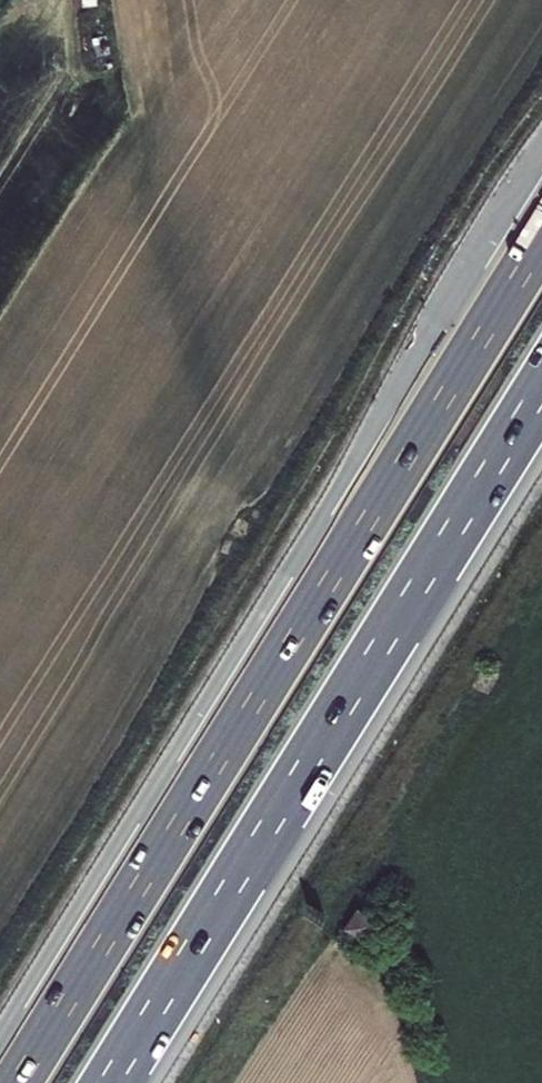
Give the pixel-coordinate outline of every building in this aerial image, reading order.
[(361,907),(348,924),(365,936),(377,918),(361,907)]
